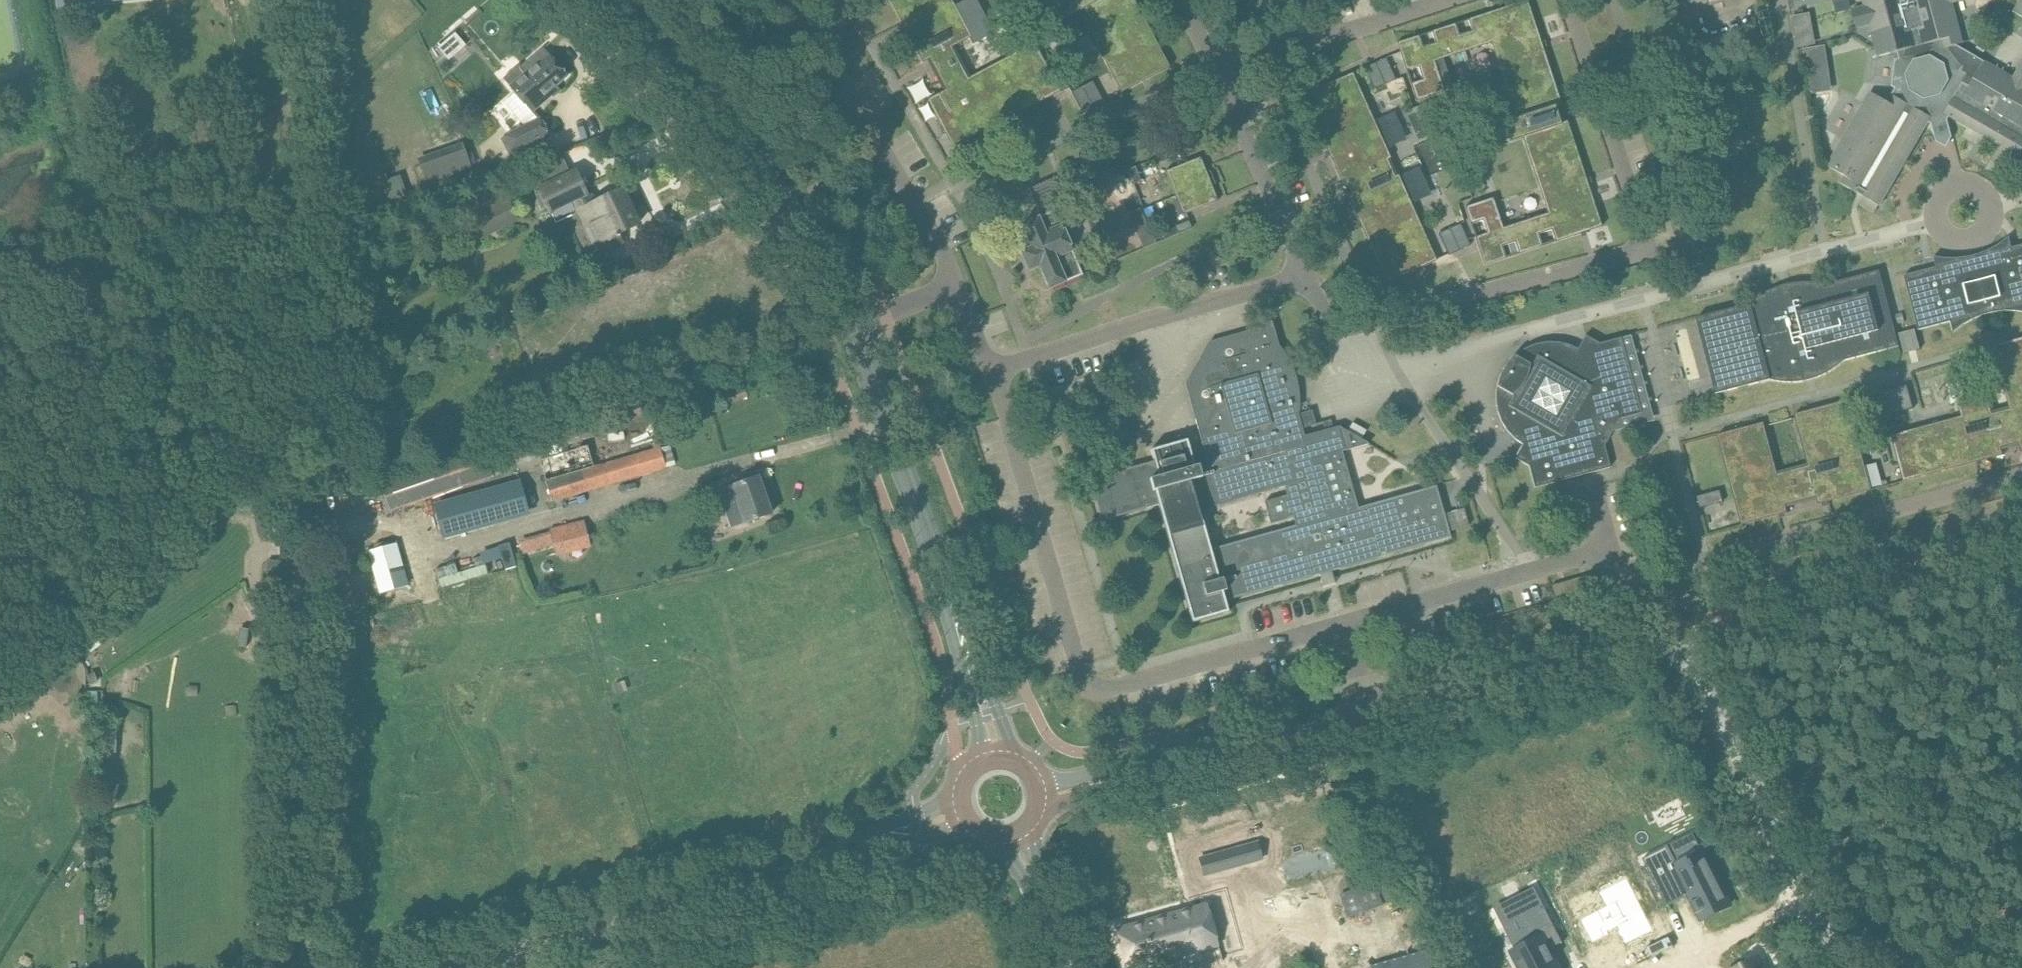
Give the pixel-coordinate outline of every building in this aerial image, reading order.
[(903,25),(908,34),(911,32),(914,38),(911,39),(923,62),(928,60),(944,91),(939,93),(950,113),(938,120),(953,148),(965,142),(969,140),(990,129),(1047,99),(1053,95),(1061,92),(1035,43),(1028,46),(1022,50),(970,77),(954,46),(969,38),(973,45),(993,34),(995,33),(985,14),(965,24),(955,6),(952,0),(890,0),(903,25)] [(1067,3),(1073,15),(1079,12),(1121,93),(1170,67),(1142,13),(1139,15),(1136,10),(1139,8),(1135,0),(1065,0),(1067,3)] [(1397,43),(1398,44),(1400,51),(1407,71),(1417,101),(1445,92),(1444,89),(1435,62),(1467,51),(1491,43),(1513,110),(1516,118),(1503,122),(1507,135),(1510,142),(1523,138),(1547,213),(1502,228),(1499,218),(1492,198),(1465,207),(1475,237),(1477,243),(1479,250),(1484,265),(1506,258),(1502,246),(1515,242),(1518,254),(1543,246),(1539,234),(1551,230),(1555,242),(1580,234),(1579,230),(1585,229),(1586,232),(1587,231),(1602,226),(1598,215),(1588,184),(1585,185),(1583,180),(1586,179),(1567,121),(1561,123),(1556,108),(1562,105),(1543,48),(1540,49),(1538,43),(1541,42),(1527,0),(1511,5),(1512,8),(1506,10),(1505,7),(1468,19),(1472,31),(1459,35),(1456,23),(1431,31),(1435,43),(1423,47),(1419,35),(1397,43)] [(1828,166),(1845,176),(1841,183),(1857,193),(1864,197),(1880,206),(1901,169),(1929,122),(1932,124),(1934,132),(1950,128),(1948,120),(1950,116),(2021,158),(2021,64),(2014,78),(1985,61),(1957,45),(1963,43),(1952,3),(1962,0),(1863,0),(1865,6),(1852,10),(1857,28),(1870,25),(1872,32),(1879,57),(1898,52),(1900,59),(1896,60),(1892,86),(1896,88),(1888,101),(1871,92),(1828,166)] [(455,33),(438,48),(449,61),(466,46),(455,33)] [(1824,47),(1803,50),(1806,73),(1828,70),(1824,47)] [(529,62),(521,68),(519,65),(503,79),(511,88),(510,88),(515,93),(504,103),(525,127),(502,139),(511,156),(549,137),(540,119),(539,120),(533,112),(552,95),(549,92),(568,76),(544,48),(529,62)] [(1386,58),(1364,67),(1374,89),(1396,80),(1386,58)] [(1353,73),(1303,95),(1328,151),(1331,149),(1333,155),(1330,156),(1341,181),(1342,180),(1349,197),(1348,197),(1359,222),(1362,220),(1365,226),(1362,227),(1387,283),(1437,260),(1399,175),(1397,175),(1390,159),(1391,158),(1353,73)] [(1093,81),(1072,92),(1083,113),(1104,102),(1093,81)] [(1390,148),(1408,140),(1396,112),(1378,120),(1390,148)] [(462,143),(419,159),(421,166),(426,180),(427,182),(470,167),(464,150),(462,143)] [(1201,157),(1165,171),(1183,215),(1218,201),(1212,185),(1209,186),(1204,174),(1207,173),(1201,157)] [(1401,175),(1413,202),(1433,192),(1421,166),(1401,175)] [(1135,167),(1128,170),(1133,184),(1141,181),(1135,167)] [(542,186),(537,188),(550,213),(573,201),(585,195),(574,171),(571,172),(542,186)] [(1100,175),(1085,181),(1090,192),(1091,196),(1106,190),(1104,185),(1100,175)] [(1032,248),(1021,252),(1029,270),(1040,266),(1049,289),(1082,275),(1062,226),(1076,221),(1058,177),(1030,189),(1041,217),(1022,225),(1032,248)] [(604,199),(591,205),(589,206),(596,221),(591,223),(603,250),(621,242),(618,236),(620,235),(619,234),(638,224),(622,190),(604,199)] [(483,210),(470,216),(482,239),(521,220),(510,196),(483,210)] [(1189,220),(1175,226),(1178,234),(1192,228),(1189,220)] [(1461,224),(1439,234),(1449,255),(1470,245),(1461,224)] [(1905,275),(1919,330),(1951,322),(1954,332),(1964,324),(1974,319),(1984,315),(1994,312),(2005,311),(2016,311),(2021,312),(2021,245),(2012,247),(2010,236),(1999,244),(1989,250),(1979,254),(1968,257),(1957,258),(1947,258),(1934,256),(1937,267),(1905,275)] [(1751,304),(1697,318),(1717,394),(1771,380),(1783,382),(1794,382),(1805,381),(1815,378),(1826,374),(1836,368),(1845,361),(1899,346),(1897,336),(1880,270),(1825,284),(1812,282),(1799,282),(1786,284),(1773,289),(1762,295),(1751,304)] [(1208,463),(1195,467),(1187,440),(1151,450),(1155,462),(1091,479),(1102,520),(1159,504),(1193,622),(1228,612),(1225,600),(1450,537),(1436,486),(1358,508),(1342,451),(1368,444),(1368,443),(1339,426),(1305,436),(1298,415),(1299,406),(1300,398),(1299,390),(1297,382),(1296,375),(1293,369),(1290,363),(1287,357),(1283,351),(1279,346),(1270,313),(1269,313),(1246,354),(1225,360),(1230,381),(1209,387),(1215,409),(1200,436),(1208,463)] [(1916,328),(1899,332),(1904,352),(1921,347),(1916,328)] [(1496,398),(1496,400),(1497,411),(1501,421),(1507,430),(1514,438),(1523,445),(1515,458),(1529,466),(1535,488),(1610,467),(1604,446),(1609,437),(1615,427),(1620,419),(1641,413),(1621,337),(1599,343),(1585,335),(1574,346),(1557,342),(1546,342),(1536,344),(1526,348),(1517,354),(1510,360),(1507,363),(1505,366),(1501,374),(1500,377),(1498,380),(1496,389),(1496,398)] [(1892,435),(1904,481),(1919,478),(1977,462),(1976,459),(1982,457),(1983,460),(2004,455),(2003,450),(2020,445),(2021,445),(2021,338),(1993,346),(1994,349),(1997,360),(2006,395),(2010,407),(1992,411),(1992,409),(1988,395),(1958,403),(1962,416),(1906,431),(1892,435)] [(1907,385),(1885,392),(1891,415),(1914,408),(1907,385)] [(1764,422),(1718,435),(1742,525),(1780,515),(1778,510),(1827,497),(1828,502),(1872,490),(1848,400),(1795,414),(1808,464),(1778,472),(1764,422)] [(1026,411),(1021,414),(1025,423),(1030,421),(1026,411)] [(1779,437),(1793,433),(1789,419),(1775,423),(1779,437)] [(594,468),(546,482),(552,501),(666,467),(659,444),(652,446),(654,450),(594,468)] [(758,477),(717,491),(722,503),(724,502),(734,528),(752,521),(771,514),(758,477)] [(518,483),(481,493),(489,522),(526,512),(518,483)] [(1721,490),(1698,496),(1701,508),(1724,502),(1721,490)] [(585,523),(551,531),(555,547),(589,539),(585,523)] [(265,524),(257,526),(260,538),(268,536),(265,524)] [(523,555),(551,546),(547,534),(519,543),(523,555)] [(397,543),(368,552),(380,594),(409,586),(397,543)] [(281,593),(281,571),(269,571),(269,593),(281,593)] [(117,737),(104,736),(104,753),(116,753),(117,737)] [(653,798),(642,802),(646,813),(656,810),(653,798)] [(1200,857),(1206,876),(1265,859),(1259,840),(1200,857)] [(1657,859),(1647,864),(1665,900),(1676,895),(1678,900),(1689,894),(1690,895),(1693,902),(1691,903),(1697,914),(1699,913),(1702,919),(1730,905),(1721,887),(1714,872),(1704,852),(1700,854),(1694,857),(1679,865),(1669,846),(1669,845),(1666,847),(1667,848),(1655,854),(1657,859)] [(1277,884),(1330,871),(1325,849),(1271,862),(1277,884)] [(1605,907),(1579,920),(1592,946),(1611,937),(1609,932),(1616,928),(1624,945),(1654,930),(1627,878),(1598,892),(1605,907)] [(1389,884),(1342,901),(1349,918),(1396,901),(1389,884)] [(1498,909),(1506,926),(1518,920),(1530,943),(1519,949),(1516,950),(1513,952),(1519,964),(1521,967),(1559,967),(1550,949),(1540,931),(1554,924),(1535,887),(1533,888),(1538,897),(1525,903),(1522,897),(1498,909)] [(1117,929),(1128,967),(1134,967),(1218,945),(1206,904),(1117,929)]
